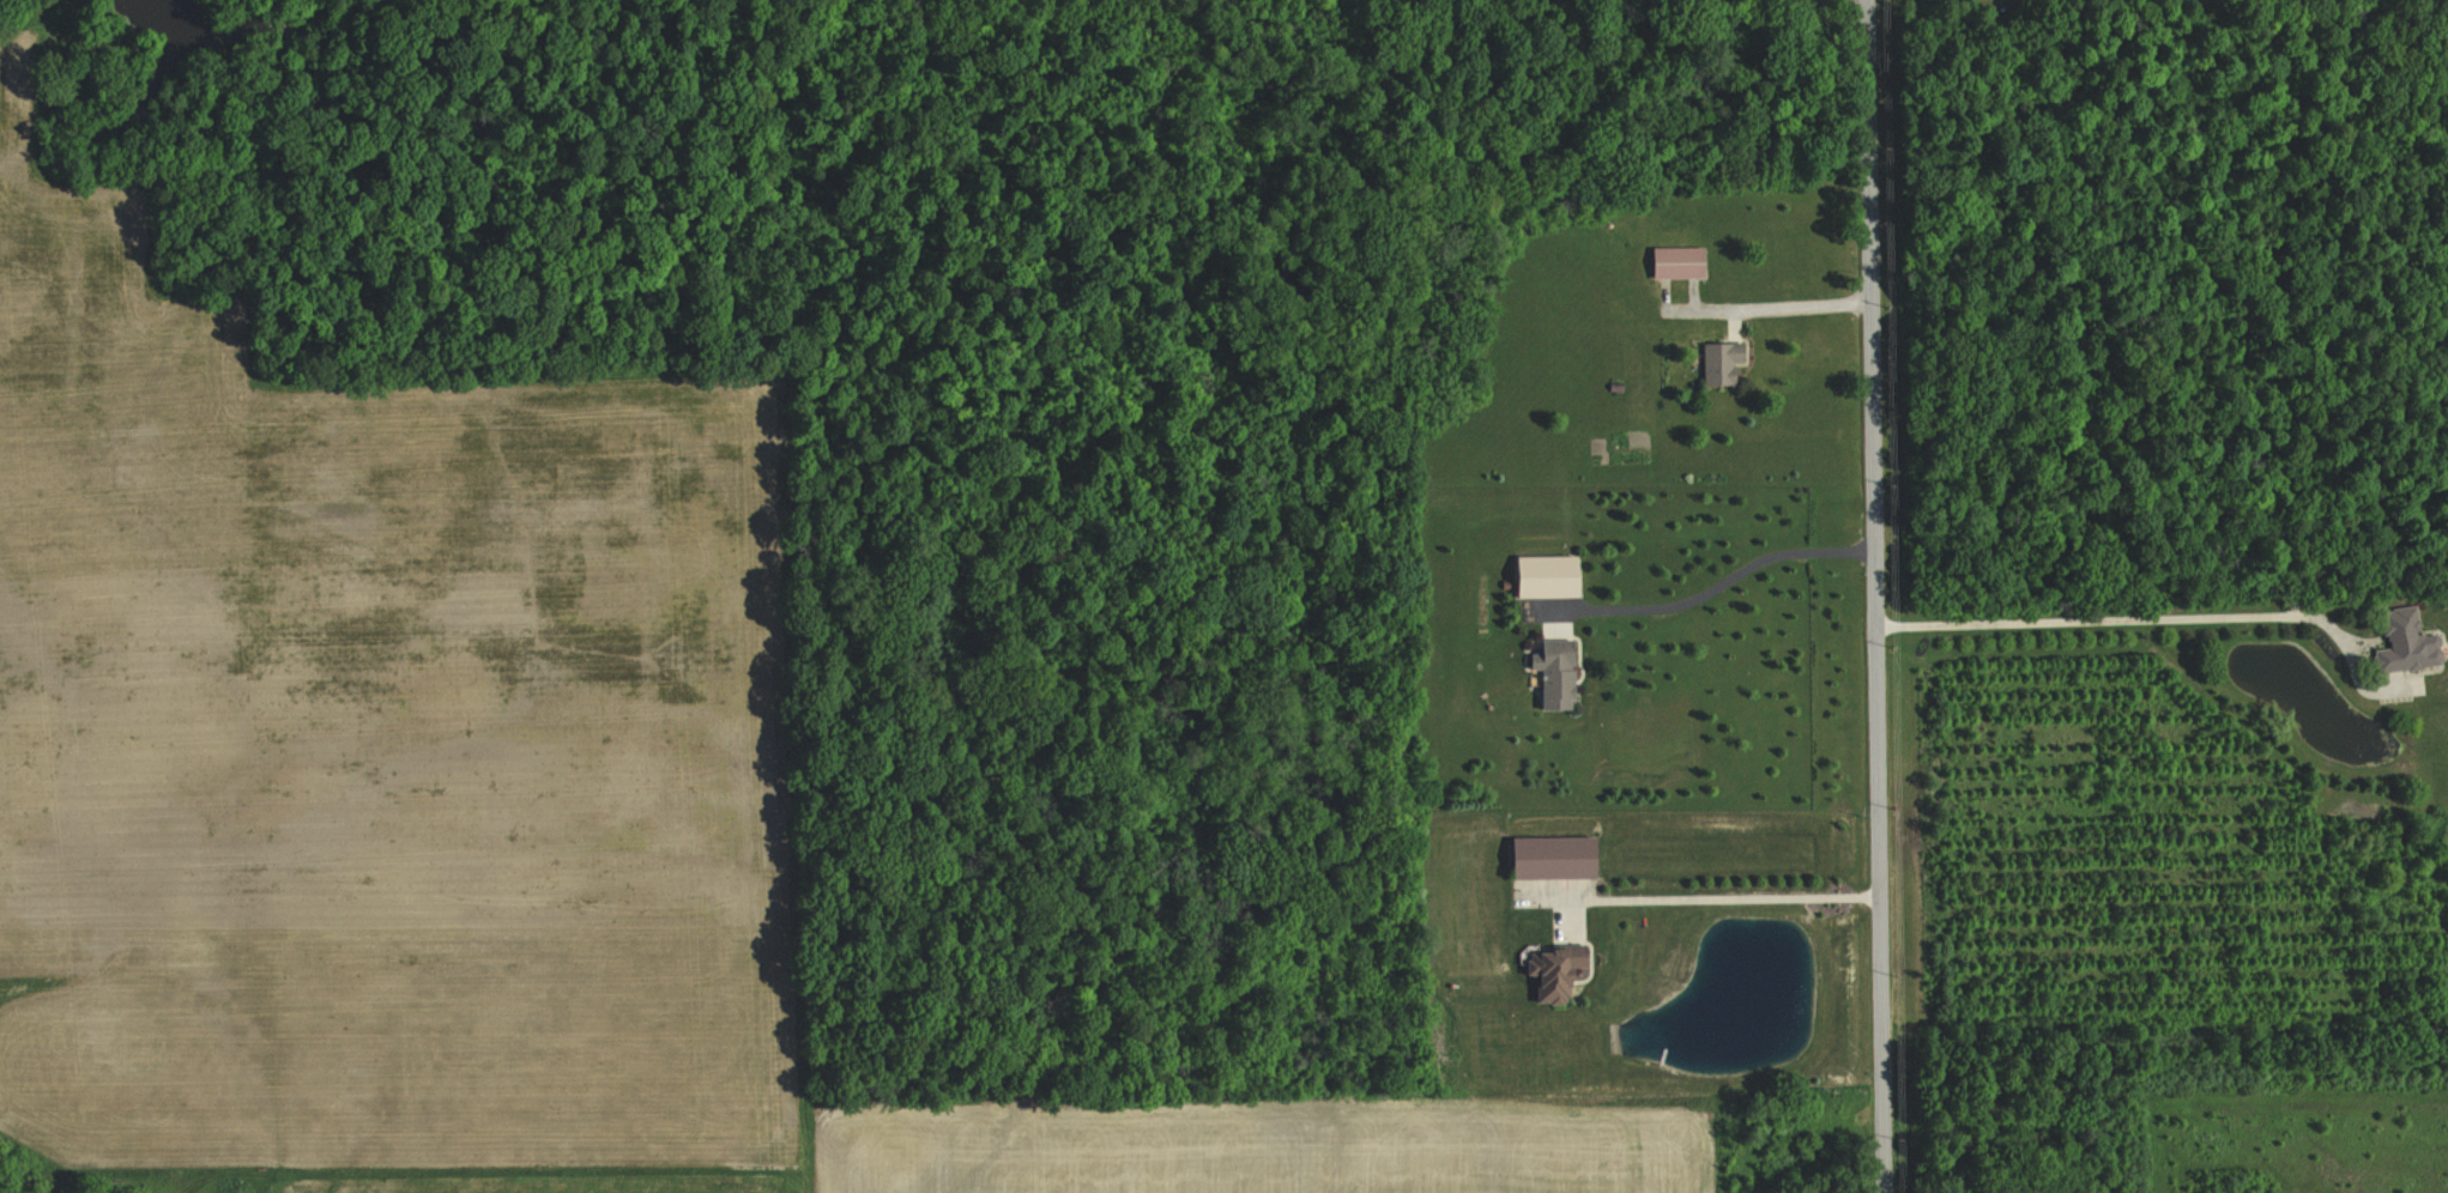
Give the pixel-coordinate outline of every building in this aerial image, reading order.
[(1706,279),(1706,248),(1654,248),(1654,279),(1706,279)] [(1705,344),(1705,386),(1737,386),(1737,364),(1746,364),(1746,344),(1705,344)] [(2377,648),(2377,669),(2442,667),(2441,634),(2421,634),(2420,606),(2384,607),(2386,647),(2377,648)] [(1577,637),(1543,638),(1543,652),(1532,653),(1532,671),(1544,671),(1544,708),(1578,708),(1577,637)] [(1517,879),(1600,878),(1600,837),(1516,837),(1517,879)] [(1539,1004),(1576,1003),(1576,968),(1592,968),(1591,948),(1529,948),(1530,977),(1538,977),(1539,1004)]
